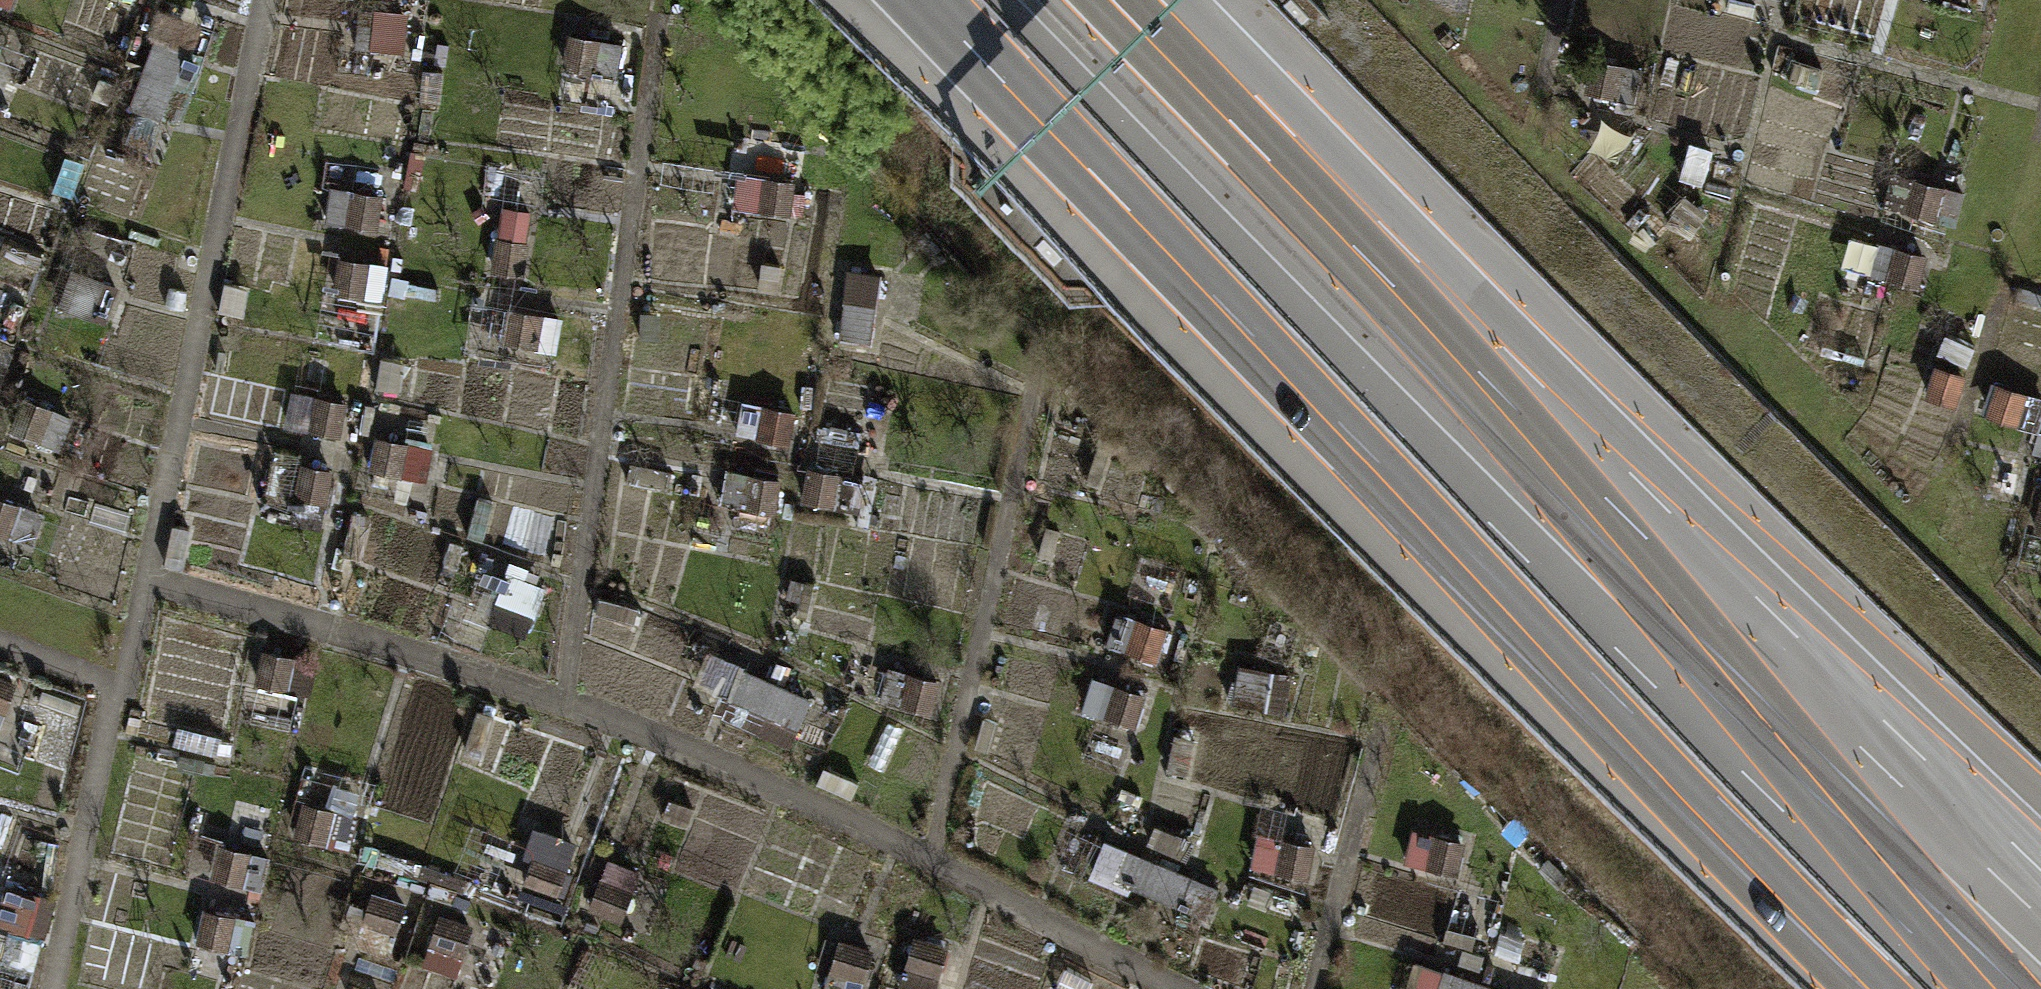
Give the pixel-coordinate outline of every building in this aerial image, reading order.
[(402,49),(407,12),(361,6),(356,43),(402,49)] [(132,106),(162,116),(185,46),(193,48),(201,23),(157,9),(148,35),(155,37),(132,106)] [(617,75),(623,42),(570,33),(564,65),(617,75)] [(1636,102),(1643,67),(1596,58),(1589,92),(1636,102)] [(1679,179),(1704,185),(1713,149),(1688,142),(1679,179)] [(408,174),(423,175),(426,152),(411,150),(408,174)] [(1956,227),(1966,191),(1889,170),(1879,207),(1956,227)] [(792,214),(796,177),(737,172),(734,208),(792,214)] [(324,218),(378,227),(384,192),(330,183),(324,218)] [(492,272),(525,276),(534,208),(502,204),(492,272)] [(1870,273),(1918,287),(1929,250),(1880,237),(1870,273)] [(332,290),(382,299),(389,265),(339,255),(332,290)] [(61,305),(106,323),(121,283),(76,266),(61,305)] [(873,341),(883,271),(850,266),(840,336),(873,341)] [(556,351),(563,317),(510,307),(503,340),(556,351)] [(658,344),(660,314),(641,312),(639,342),(658,344)] [(376,388),(402,391),(405,359),(379,356),(376,388)] [(1927,396),(1958,406),(1968,373),(1937,363),(1927,396)] [(2040,422),(2040,396),(2000,382),(1989,415),(2038,431),(2040,422)] [(342,435),(349,400),(295,390),(288,425),(342,435)] [(14,426),(61,448),(75,417),(29,395),(14,426)] [(790,441),(797,410),(742,399),(736,430),(790,441)] [(426,482),(433,442),(378,433),(372,473),(426,482)] [(288,521),(322,527),(333,467),(300,461),(288,521)] [(666,491),(671,470),(635,462),(630,482),(666,491)] [(801,499),(872,512),(878,479),(807,466),(801,499)] [(775,512),(781,477),(726,468),(719,503),(775,512)] [(45,512),(0,497),(0,532),(34,544),(45,512)] [(2039,497),(2033,531),(2040,533),(2040,497),(2039,497)] [(468,536),(483,540),(493,502),(478,498),(468,536)] [(346,556),(363,560),(374,514),(358,510),(346,556)] [(1038,556),(1053,560),(1061,528),(1046,524),(1038,556)] [(505,603),(533,613),(545,581),(518,570),(505,603)] [(632,626),(637,607),(597,596),(592,615),(632,626)] [(1107,644),(1157,659),(1167,628),(1117,612),(1107,644)] [(255,682),(311,693),(318,659),(262,648),(255,682)] [(789,746),(812,697),(712,650),(697,681),(724,694),(715,711),(789,746)] [(1286,714),(1293,673),(1240,663),(1232,704),(1286,714)] [(881,699),(931,712),(940,679),(890,666),(881,699)] [(19,680),(0,672),(0,727),(19,680)] [(1085,709),(1134,723),(1143,691),(1095,676),(1085,709)] [(76,716),(81,703),(44,689),(39,702),(76,716)] [(465,751),(483,758),(498,717),(479,710),(465,751)] [(979,748),(992,752),(999,721),(986,718),(979,748)] [(218,752),(221,737),(179,727),(176,742),(218,752)] [(1168,770),(1187,773),(1194,737),(1174,733),(1168,770)] [(818,784),(852,798),(859,781),(825,767),(818,784)] [(687,828),(693,807),(671,800),(664,821),(687,828)] [(348,852),(359,816),(305,801),(295,837),(348,852)] [(1205,916),(1218,887),(1181,871),(1193,843),(1154,825),(1142,853),(1106,837),(1088,876),(1129,894),(1133,885),(1205,916)] [(1406,862),(1461,871),(1467,839),(1412,829),(1406,862)] [(526,886),(557,897),(577,841),(546,830),(526,886)] [(1308,878),(1315,843),(1258,832),(1252,867),(1308,878)] [(263,889),(270,854),(221,844),(214,878),(263,889)] [(590,907),(623,920),(643,871),(609,857),(590,907)] [(56,898),(7,886),(0,917),(0,922),(47,933),(56,898)] [(389,959),(406,901),(373,891),(356,949),(389,959)] [(205,906),(196,942),(247,955),(256,919),(205,906)] [(430,944),(465,957),(477,924),(443,911),(430,944)] [(948,944),(911,934),(897,985),(912,988),(936,988),(948,944)] [(874,950),(839,939),(823,988),(861,988),(874,950)] [(1415,961),(1405,988),(1407,988),(1495,988),(1415,961)]
